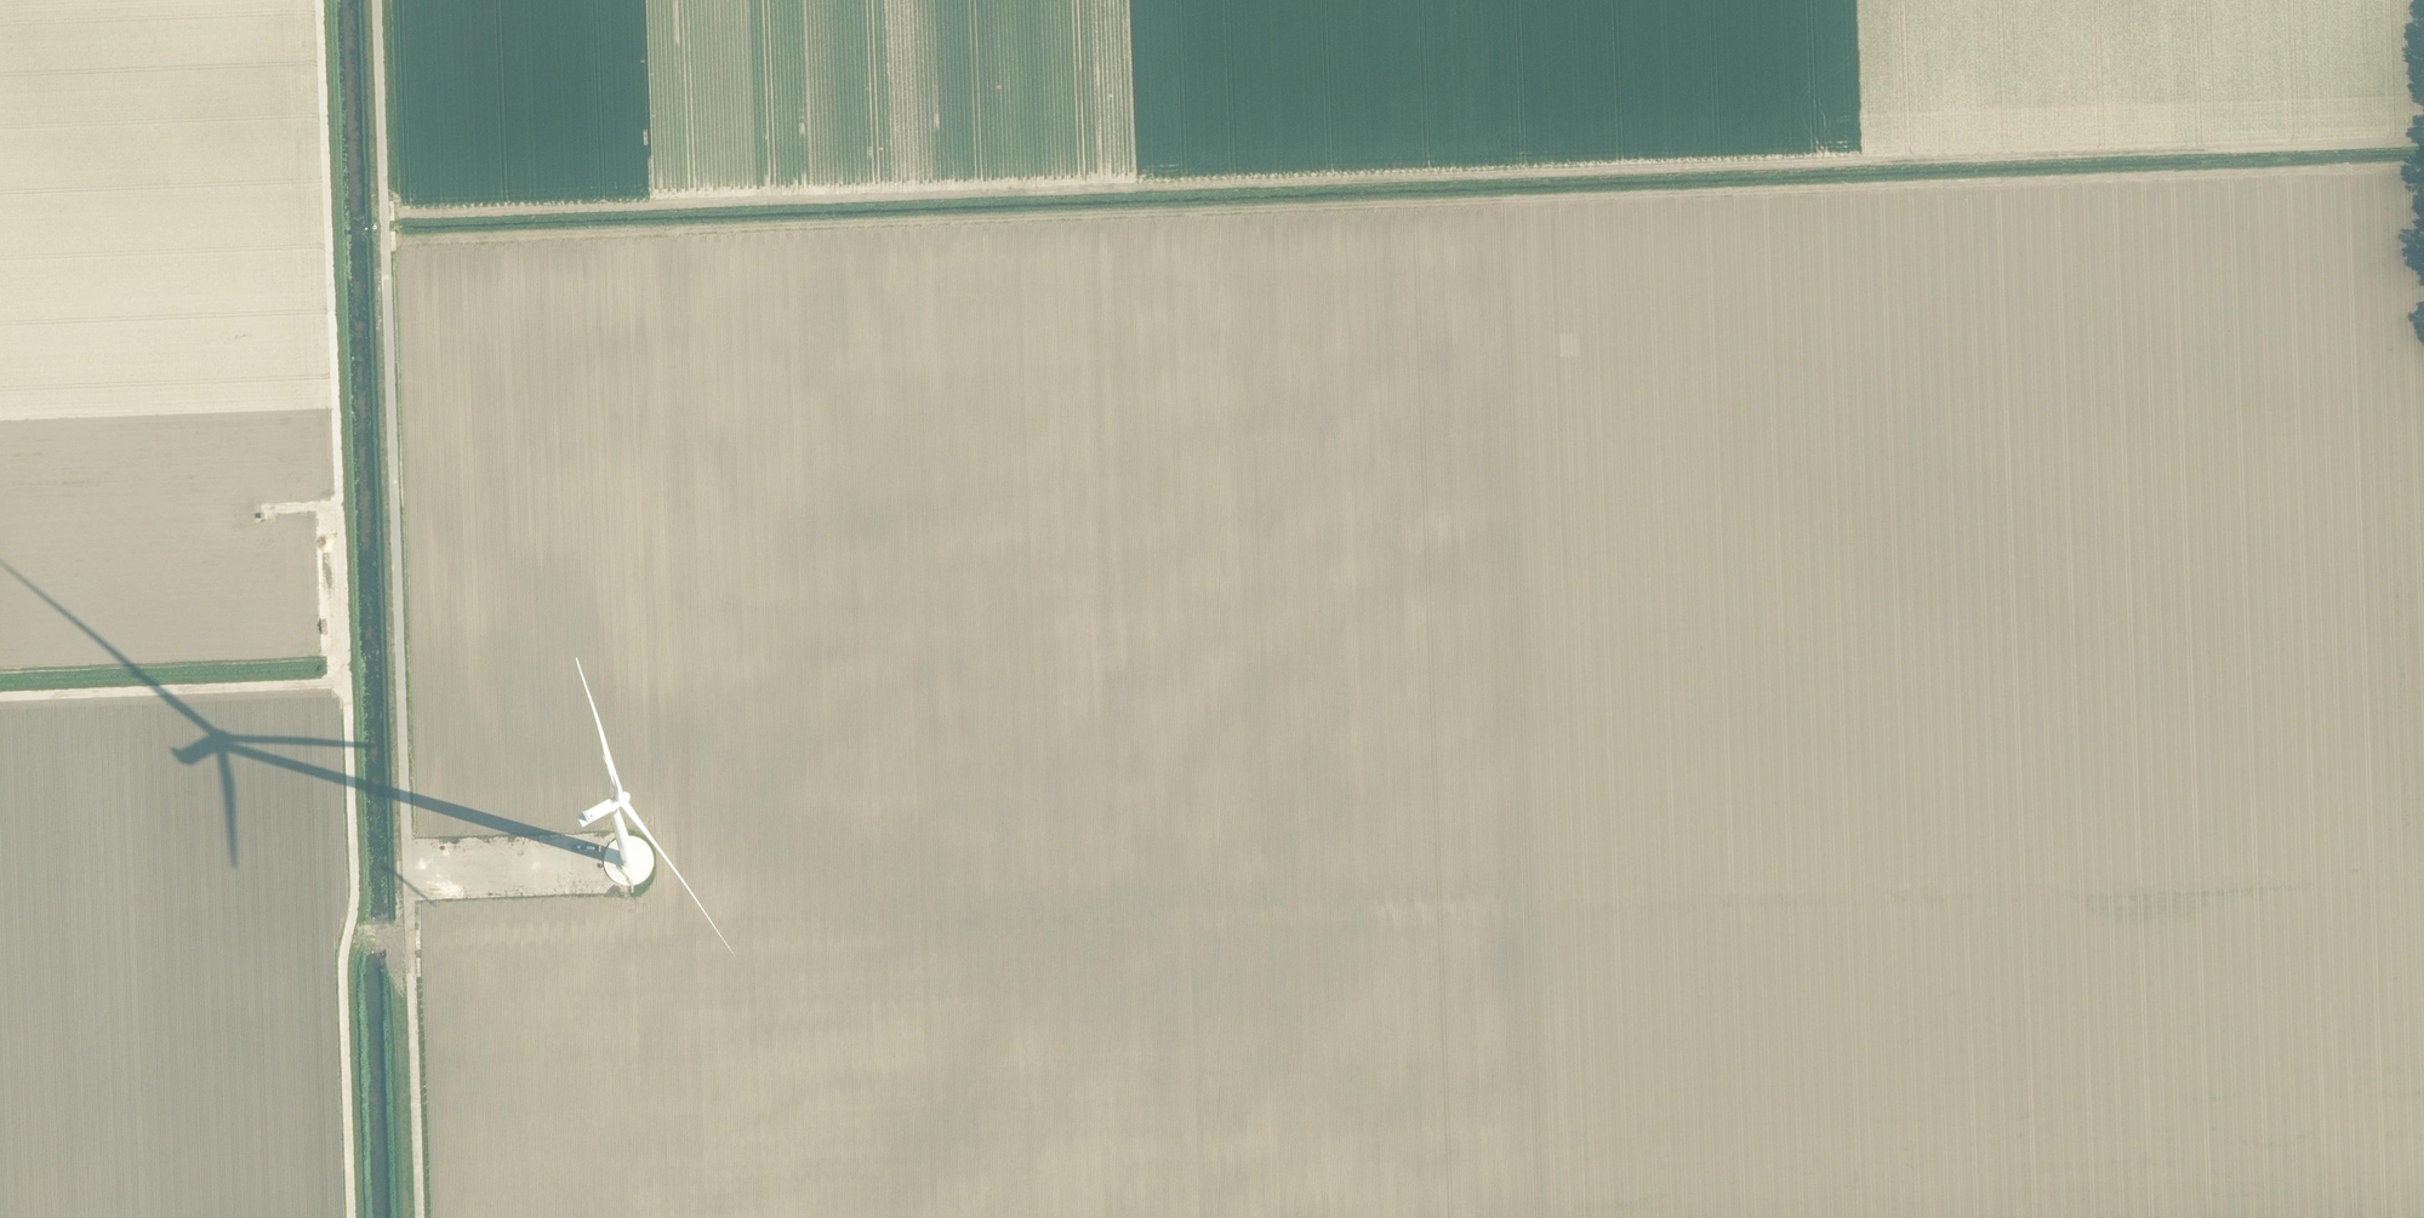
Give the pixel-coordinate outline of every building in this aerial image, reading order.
[(167,446),(176,446),(176,437),(167,438),(167,446)] [(639,863),(639,862),(639,860),(639,859),(638,857),(638,856),(637,855),(636,853),(635,852),(633,851),(632,851),(631,850),(629,850),(628,850),(626,850),(625,850),(623,850),(622,851),(620,851),(619,852),(618,853),(617,855),(616,856),(616,857),(615,859),(615,860),(615,862),(615,863),(615,865),(616,866),(616,868),(617,869),(618,870),(619,871),(620,872),(622,873),(623,873),(625,874),(626,874),(628,874),(629,874),(631,873),(632,873),(633,872),(635,871),(636,870),(637,869),(638,868),(638,866),(639,865),(639,863)]
